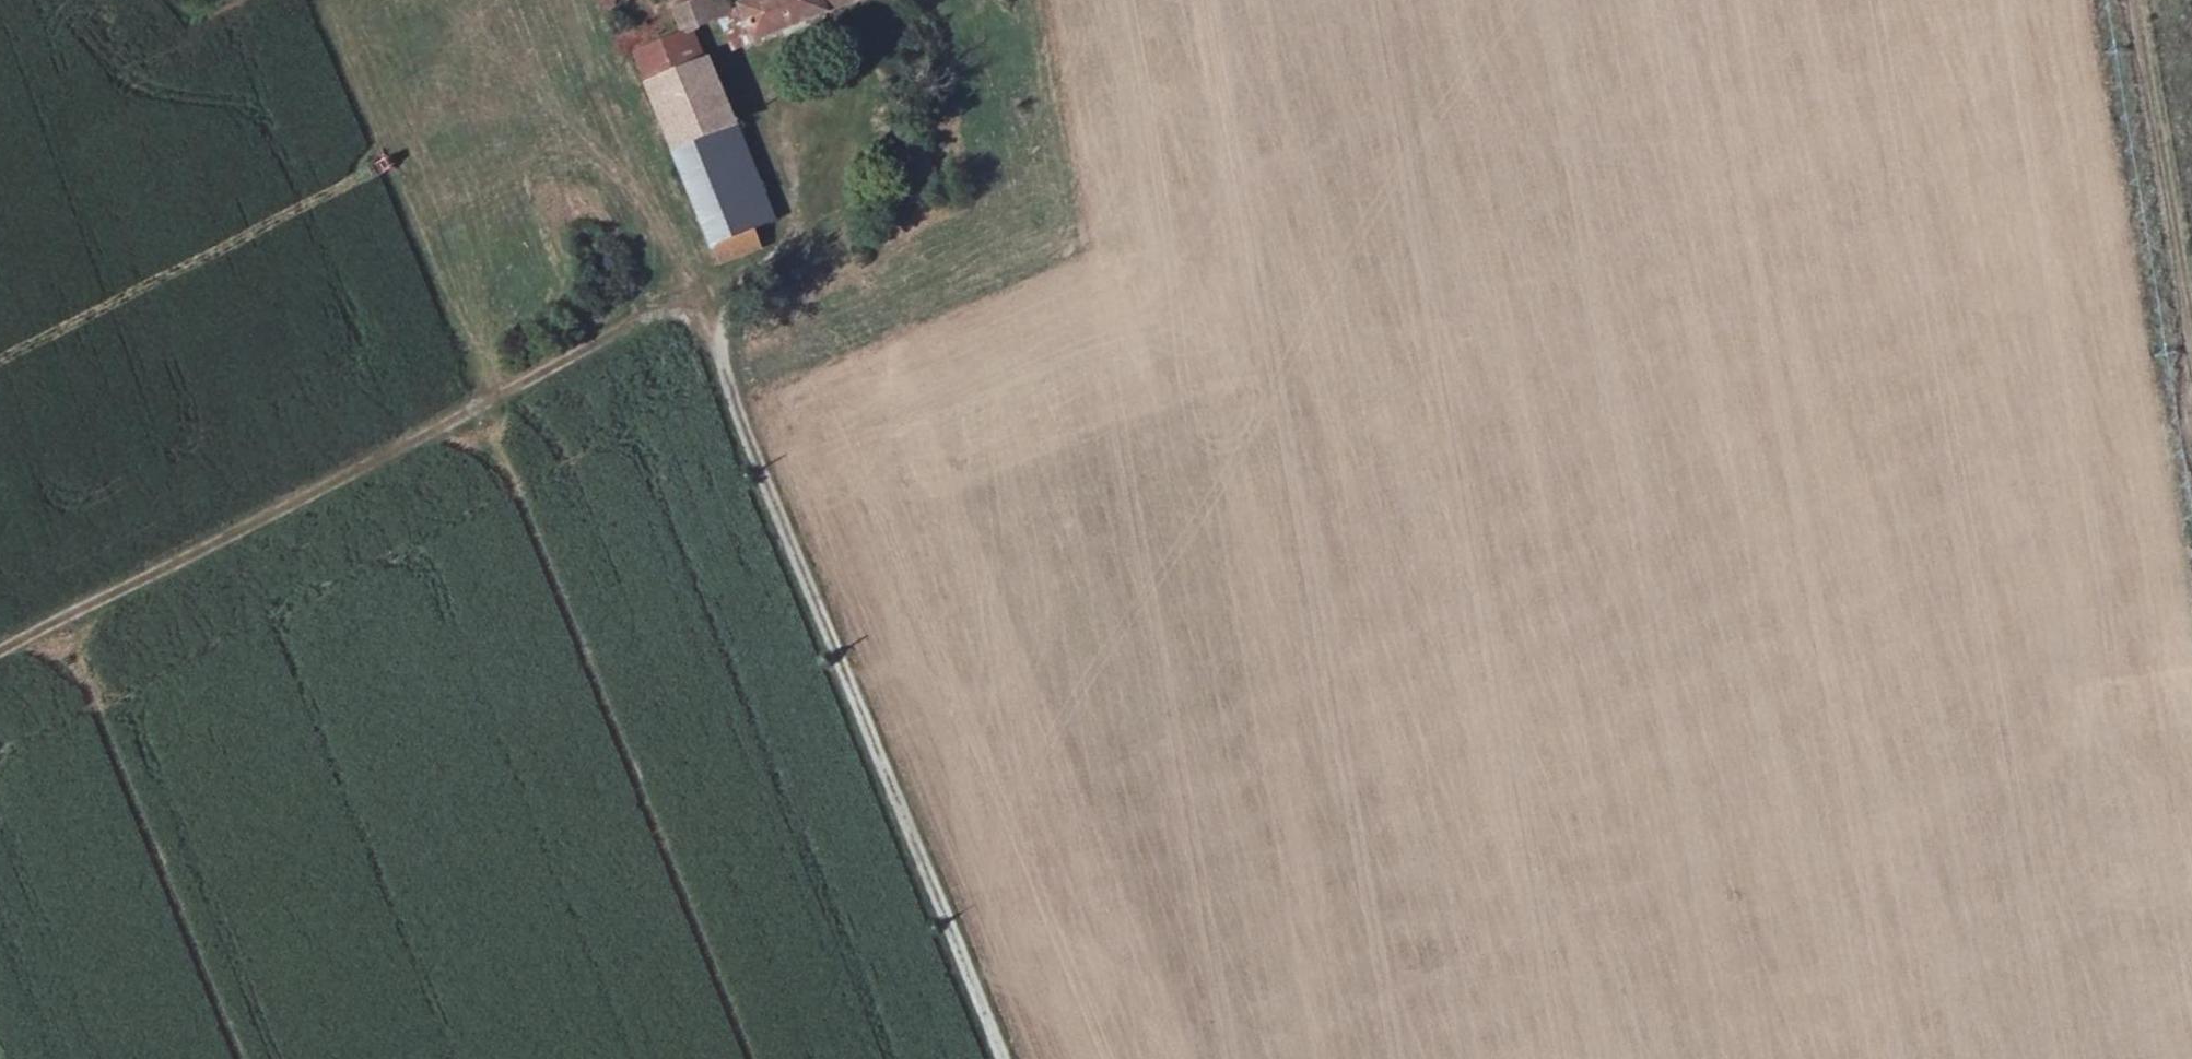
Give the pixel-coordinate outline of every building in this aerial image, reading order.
[(707,0),(694,0),(672,9),(682,31),(696,25),(715,17),(728,51),(855,0),(751,0),(727,10),(723,1),(710,6),(707,0)] [(645,86),(709,59),(696,25),(682,31),(631,52),(645,86)] [(645,86),(709,241),(749,226),(771,217),(709,59),(645,86)] [(757,246),(749,226),(709,241),(718,262),(757,246)]
